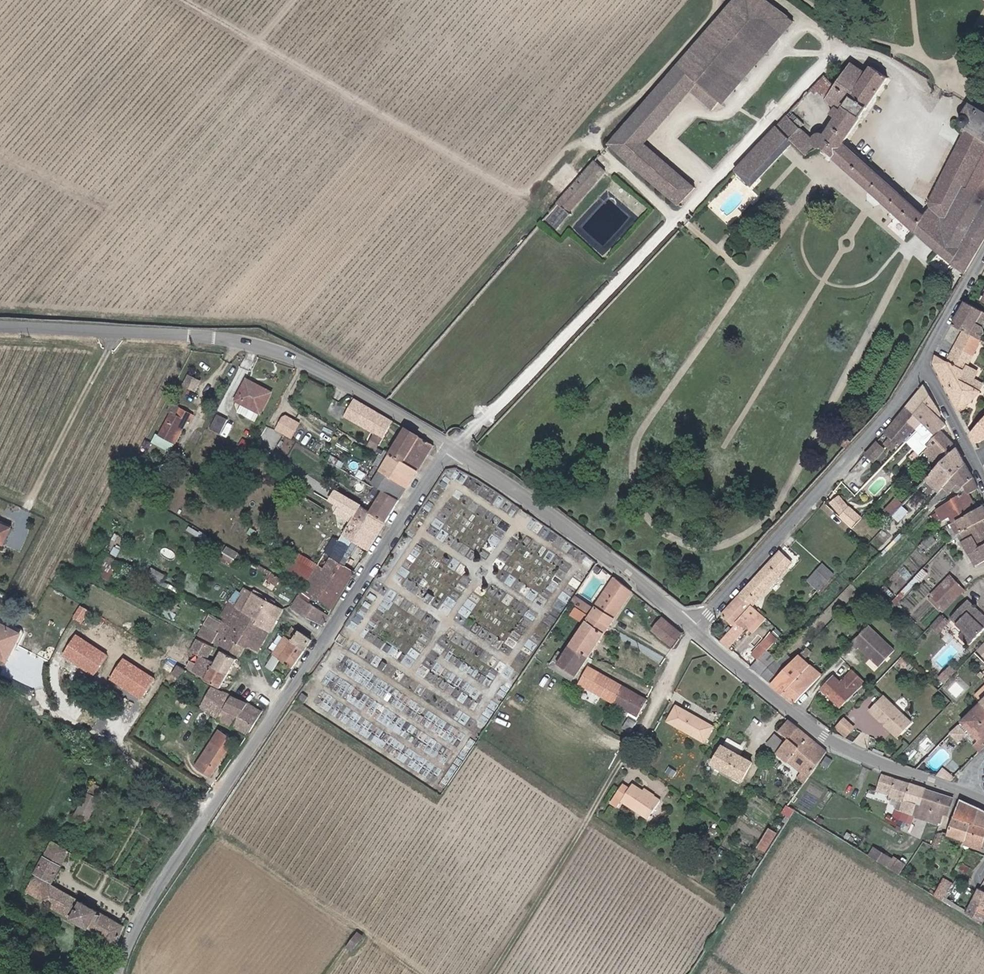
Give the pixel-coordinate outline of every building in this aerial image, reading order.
[(771,0),(734,0),(731,3),(679,61),(701,80),(693,90),(713,108),(722,98),(713,91),(783,11),(771,0)] [(795,21),(783,11),(713,91),(722,98),(726,101),(795,21)] [(701,80),(679,61),(609,141),(635,164),(651,146),(646,142),(693,90),(701,80)] [(832,82),(838,86),(829,98),(828,100),(837,107),(830,114),(834,117),(821,133),(817,131),(813,131),(811,133),(808,135),(808,138),(808,141),(812,147),(806,156),(811,158),(813,156),(818,150),(896,213),(891,219),(904,230),(908,223),(965,270),(983,237),(983,195),(983,196),(963,183),(977,153),(960,142),(933,197),(934,202),(926,213),(843,145),(886,78),(871,68),(866,73),(848,62),(832,82)] [(823,93),(832,82),(825,76),(812,89),(816,94),(819,90),(823,93)] [(838,86),(832,82),(823,93),(829,98),(838,86)] [(977,104),(971,101),(956,127),(983,143),(983,109),(977,104)] [(797,134),(782,122),(736,170),(752,186),(786,148),(789,143),(797,134)] [(812,147),(797,134),(789,143),(786,148),(802,160),(806,156),(812,147)] [(696,185),(651,146),(635,164),(679,204),(696,185)] [(605,167),(595,157),(580,174),(558,199),(569,209),(605,167)] [(977,338),(980,339),(983,333),(983,329),(977,326),(983,313),(983,311),(965,301),(952,324),(953,324),(963,330),(977,338)] [(953,346),(967,354),(977,338),(963,330),(953,346)] [(967,354),(953,346),(945,360),(937,355),(935,365),(949,394),(957,410),(969,402),(978,389),(977,388),(967,383),(971,376),(975,369),(963,362),(964,360),(967,354)] [(198,390),(203,379),(189,373),(184,385),(198,390)] [(981,381),(971,376),(967,383),(977,388),(981,381)] [(926,380),(909,402),(922,416),(925,418),(938,403),(926,380)] [(268,397),(245,384),(235,403),(258,415),(268,397)] [(375,434),(384,439),(393,423),(352,400),(342,417),(375,434)] [(905,435),(914,425),(922,416),(909,402),(892,422),(896,426),(905,435)] [(927,442),(941,427),(948,420),(946,418),(939,412),(941,409),(938,403),(925,418),(917,427),(921,431),(919,434),(919,437),(922,440),(925,440),(927,442)] [(190,421),(174,414),(171,422),(167,420),(157,445),(173,451),(183,427),(187,429),(190,421)] [(293,434),(299,421),(286,414),(279,427),(293,434)] [(917,427),(925,418),(922,416),(914,425),(917,427)] [(969,435),(975,446),(983,440),(983,416),(969,435)] [(226,423),(216,418),(208,433),(218,437),(226,423)] [(905,435),(896,426),(892,422),(888,425),(901,438),(905,435)] [(941,427),(927,442),(929,444),(931,446),(926,451),(940,464),(958,444),(941,427)] [(392,457),(417,471),(433,446),(407,431),(392,457)] [(376,454),(384,439),(375,434),(367,449),(376,454)] [(884,444),(878,438),(867,450),(873,456),(884,444)] [(958,444),(940,464),(928,477),(940,487),(937,490),(939,492),(945,486),(967,461),(958,444)] [(329,458),(324,455),(321,460),(326,463),(329,458)] [(398,501),(417,471),(392,457),(384,470),(379,467),(370,483),(372,484),(398,501)] [(967,487),(969,491),(979,485),(967,461),(945,486),(950,491),(961,479),(967,487)] [(398,501),(372,484),(370,488),(381,494),(370,511),(334,492),(328,502),(355,517),(380,531),(398,501)] [(969,491),(967,487),(939,508),(946,518),(953,514),(956,520),(978,505),(969,491)] [(905,501),(895,494),(884,506),(893,514),(902,505),(905,501)] [(840,496),(829,504),(839,518),(848,508),(840,496)] [(960,534),(983,518),(983,501),(978,505),(956,520),(947,526),(955,538),(958,536),(960,534)] [(864,517),(851,506),(841,517),(854,528),(864,517)] [(380,531),(355,517),(344,534),(359,542),(369,549),(380,531)] [(960,534),(966,544),(964,545),(977,564),(983,559),(983,518),(960,534)] [(0,522),(0,542),(5,544),(13,528),(0,522)] [(359,542),(344,534),(339,543),(334,540),(304,590),(333,609),(356,570),(346,564),(359,542)] [(233,564),(240,551),(229,545),(221,558),(233,564)] [(778,552),(743,592),(756,604),(792,565),(778,552)] [(833,574),(822,564),(806,581),(817,592),(833,574)] [(929,576),(924,571),(916,580),(921,584),(929,576)] [(966,591),(952,576),(931,595),(943,609),(953,600),(955,602),(966,591)] [(613,577),(554,668),(558,670),(561,666),(576,675),(577,675),(580,671),(633,592),(613,577)] [(232,604),(222,622),(235,629),(245,612),(258,619),(256,624),(270,631),(282,610),(247,591),(238,607),(232,604)] [(756,604),(743,592),(724,613),(736,624),(722,639),(731,647),(750,626),(763,611),(756,604)] [(576,594),(571,601),(576,605),(570,613),(580,619),(590,603),(576,594)] [(329,614),(298,597),(292,608),(323,625),(329,614)] [(979,609),(967,598),(965,600),(978,611),(979,609)] [(979,609),(978,611),(965,600),(950,618),(965,630),(960,636),(970,644),(983,628),(983,613),(979,609)] [(768,617),(763,611),(750,626),(756,631),(768,617)] [(263,644),(270,631),(256,624),(258,619),(245,612),(235,629),(263,644)] [(684,631),(666,617),(656,629),(674,643),(684,631)] [(912,629),(900,618),(893,626),(898,631),(895,634),(902,640),(912,629)] [(941,633),(949,624),(942,618),(934,627),(941,633)] [(230,639),(224,649),(239,656),(246,645),(259,651),(263,644),(235,629),(222,622),(219,620),(216,626),(222,629),(219,634),(230,639)] [(897,650),(871,625),(854,642),(860,648),(862,646),(881,666),(897,650)] [(0,627),(0,651),(9,655),(14,645),(17,647),(22,637),(0,627)] [(201,636),(224,649),(230,639),(219,634),(206,627),(201,636)] [(292,643),(299,630),(293,627),(285,640),(292,643)] [(854,634),(848,628),(840,636),(846,642),(854,634)] [(292,643),(305,650),(313,638),(299,630),(292,643)] [(335,641),(329,637),(324,645),(330,649),(335,641)] [(764,653),(770,646),(772,644),(766,639),(752,654),(758,659),(764,653)] [(213,668),(215,664),(207,659),(213,648),(198,640),(191,653),(202,659),(199,665),(192,661),(188,668),(207,679),(206,680),(220,688),(227,676),(213,668)] [(294,668),(305,650),(292,643),(285,640),(275,657),(282,660),(294,668)] [(773,683),(786,694),(809,669),(813,665),(807,659),(813,653),(807,648),(773,683)] [(222,652),(215,664),(213,668),(227,676),(237,660),(222,652)] [(771,684),(784,670),(764,653),(758,659),(757,660),(752,665),(751,667),(771,684)] [(757,660),(752,655),(747,660),(752,665),(757,660)] [(282,660),(275,657),(268,668),(275,671),(282,660)] [(919,672),(905,659),(901,663),(915,677),(919,672)] [(823,674),(813,665),(809,669),(819,678),(823,674)] [(558,670),(574,679),(576,675),(561,666),(558,670)] [(958,671),(952,666),(944,675),(950,680),(958,671)] [(574,679),(558,670),(554,668),(553,670),(572,683),(574,679)] [(179,669),(174,677),(178,679),(175,685),(178,687),(179,685),(186,673),(179,669)] [(809,669),(786,694),(795,702),(819,678),(809,669)] [(602,693),(617,701),(625,683),(599,670),(598,674),(592,671),(590,677),(584,674),(580,682),(602,693)] [(867,681),(855,670),(843,682),(836,675),(824,687),(842,705),(867,681)] [(576,675),(574,679),(580,682),(584,674),(584,673),(580,671),(577,675),(576,675)] [(625,683),(617,701),(642,713),(651,695),(625,683)] [(200,708),(219,718),(233,695),(219,691),(211,688),(200,708)] [(974,702),(980,706),(983,702),(983,691),(974,702)] [(233,695),(219,718),(218,720),(248,738),(264,713),(233,695)] [(915,723),(887,696),(873,711),(901,738),(915,723)] [(715,723),(678,704),(669,721),(705,740),(715,723)] [(969,732),(980,742),(974,749),(980,754),(983,750),(983,710),(980,706),(961,725),(969,732)] [(798,748),(808,736),(788,721),(778,734),(788,742),(798,748)] [(850,732),(841,724),(836,729),(845,738),(850,732)] [(966,736),(969,732),(961,725),(950,737),(959,746),(967,737),(966,736)] [(828,750),(808,736),(798,748),(788,742),(778,756),(804,774),(801,778),(805,780),(828,750)] [(728,737),(725,744),(734,749),(738,743),(728,737)] [(226,755),(210,744),(195,771),(211,780),(226,755)] [(751,761),(727,746),(717,763),(741,778),(751,761)] [(931,753),(925,747),(916,756),(922,762),(931,753)] [(676,770),(680,765),(673,761),(670,766),(676,770)] [(953,776),(944,767),(938,774),(951,778),(953,776)] [(865,784),(893,794),(898,780),(869,770),(865,784)] [(633,785),(626,780),(618,791),(625,797),(624,799),(649,818),(662,800),(649,790),(648,792),(634,782),(633,785)] [(898,780),(893,794),(892,797),(906,802),(903,811),(906,812),(914,815),(918,805),(923,807),(930,790),(898,780)] [(943,825),(952,797),(950,797),(938,793),(930,790),(923,807),(918,805),(914,815),(906,812),(902,820),(913,824),(916,817),(928,821),(942,825),(943,825)] [(877,795),(870,793),(868,800),(874,802),(877,795)] [(101,800),(89,794),(76,817),(88,823),(101,800)] [(867,802),(861,800),(859,806),(865,809),(867,802)] [(964,801),(959,817),(970,820),(975,805),(964,801)] [(983,815),(983,808),(975,805),(970,820),(973,821),(981,824),(983,815)] [(777,819),(770,815),(760,831),(767,835),(777,819)] [(950,834),(967,839),(973,821),(970,820),(959,817),(956,816),(950,834)] [(973,821),(967,839),(975,841),(981,824),(973,821)] [(981,824),(975,841),(983,844),(983,825),(981,824)] [(78,840),(73,837),(69,844),(74,847),(78,840)] [(70,854),(52,844),(43,861),(39,859),(35,866),(32,867),(29,873),(35,876),(25,894),(102,937),(100,940),(103,942),(101,946),(114,954),(126,929),(124,928),(52,887),(70,854)] [(904,865),(872,846),(867,854),(899,873),(904,865)] [(933,893),(943,900),(955,881),(945,875),(933,893)] [(981,888),(980,890),(968,913),(983,923),(983,889),(981,888)] [(361,936),(357,933),(351,940),(358,946),(363,938),(361,936)]
